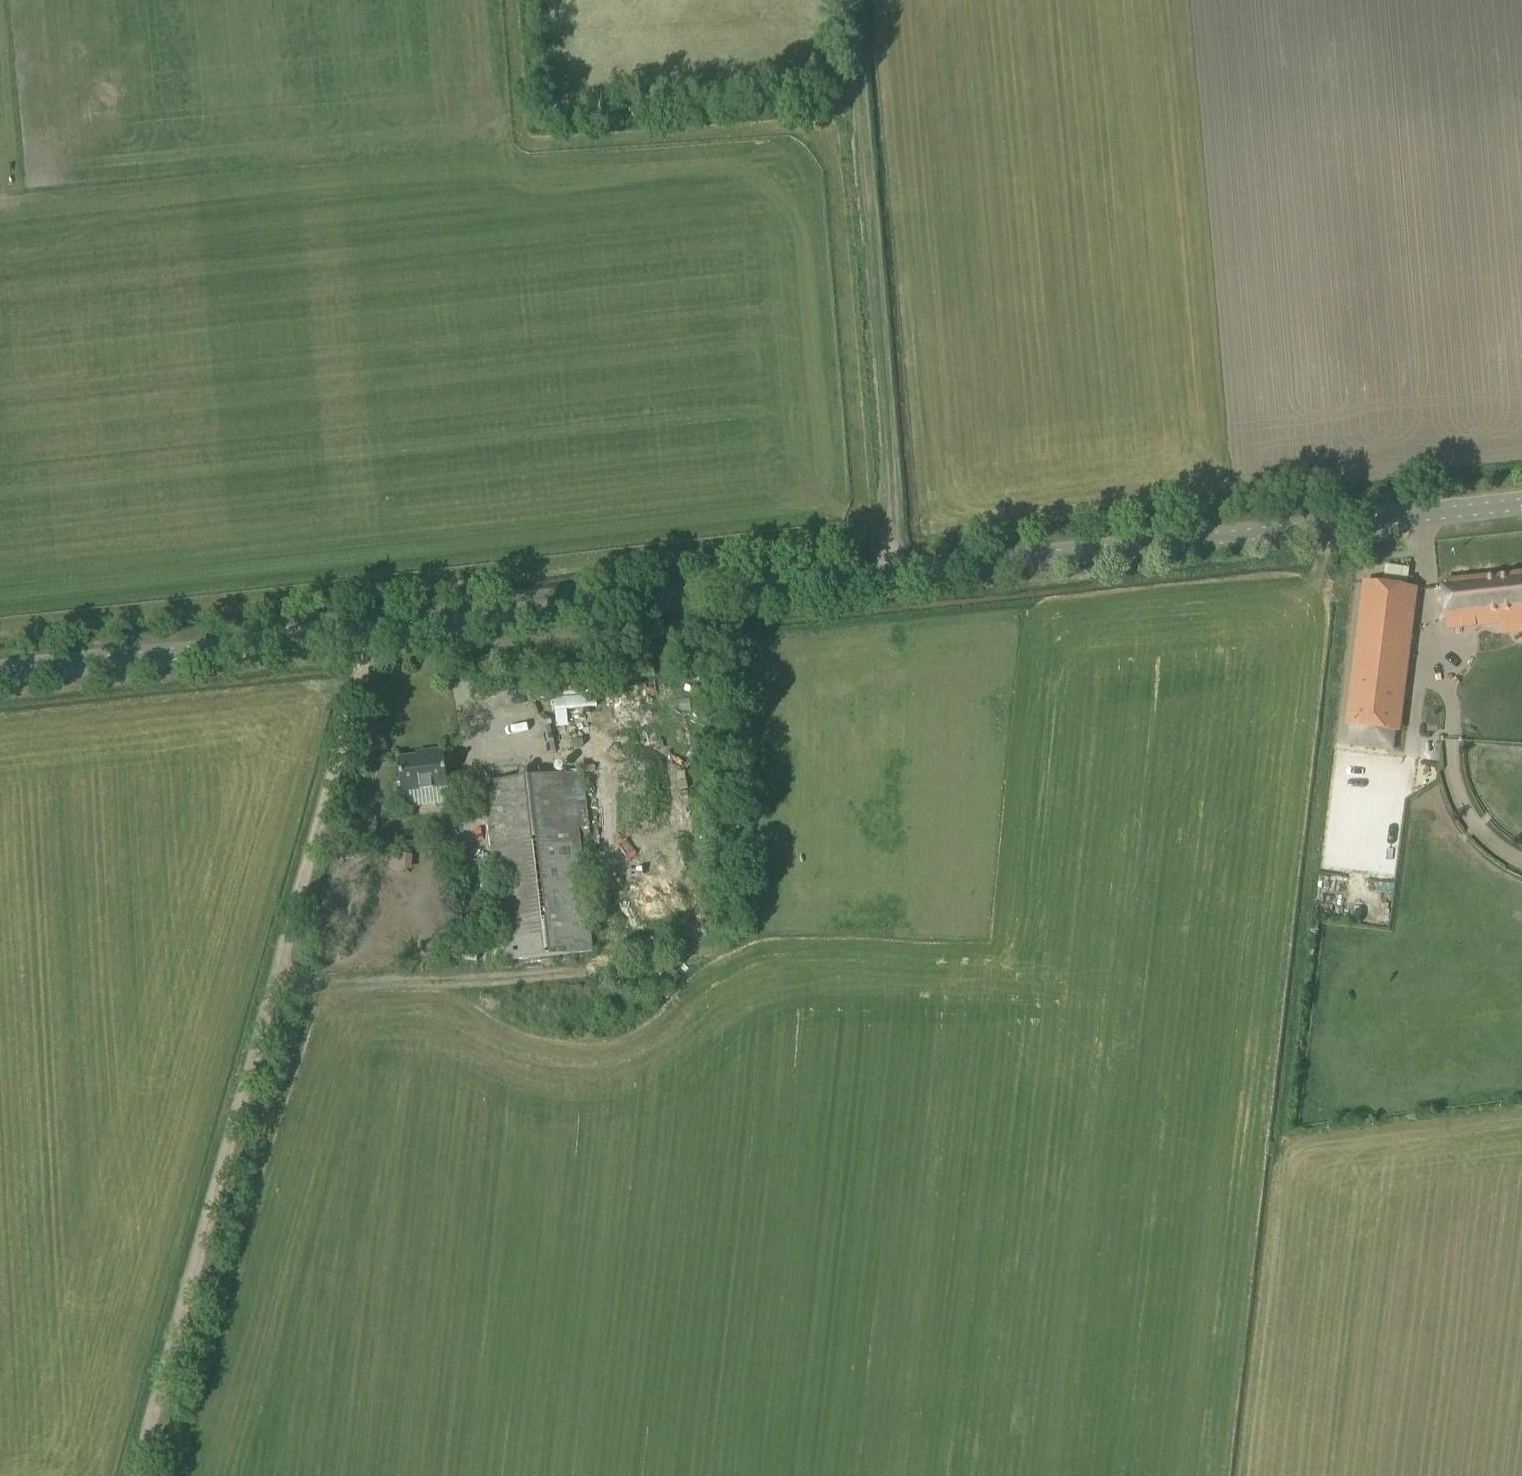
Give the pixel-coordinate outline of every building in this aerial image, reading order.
[(1519,575),(1481,579),(1443,584),(1446,603),(1448,628),(1486,624),(1521,620),(1521,575),(1519,575)] [(1363,624),(1350,727),(1394,733),(1407,630),(1363,624)] [(554,711),(581,710),(581,699),(554,699),(554,711)] [(449,788),(446,770),(444,750),(424,752),(424,756),(399,759),(403,793),(422,791),(449,788)] [(592,952),(575,794),(572,774),(485,784),(487,804),(504,961),(592,952)]
